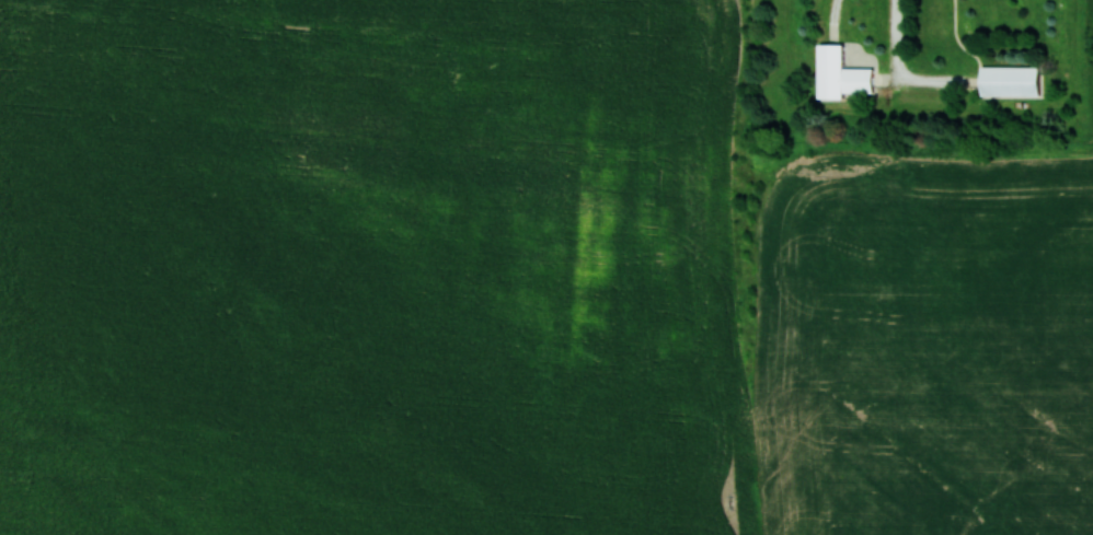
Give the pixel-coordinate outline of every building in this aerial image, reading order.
[(845,44),(821,44),(820,97),(845,98),(845,93),(874,93),(874,68),(844,68),(845,44)] [(1040,66),(983,66),(982,95),(1040,96),(1040,66)]
